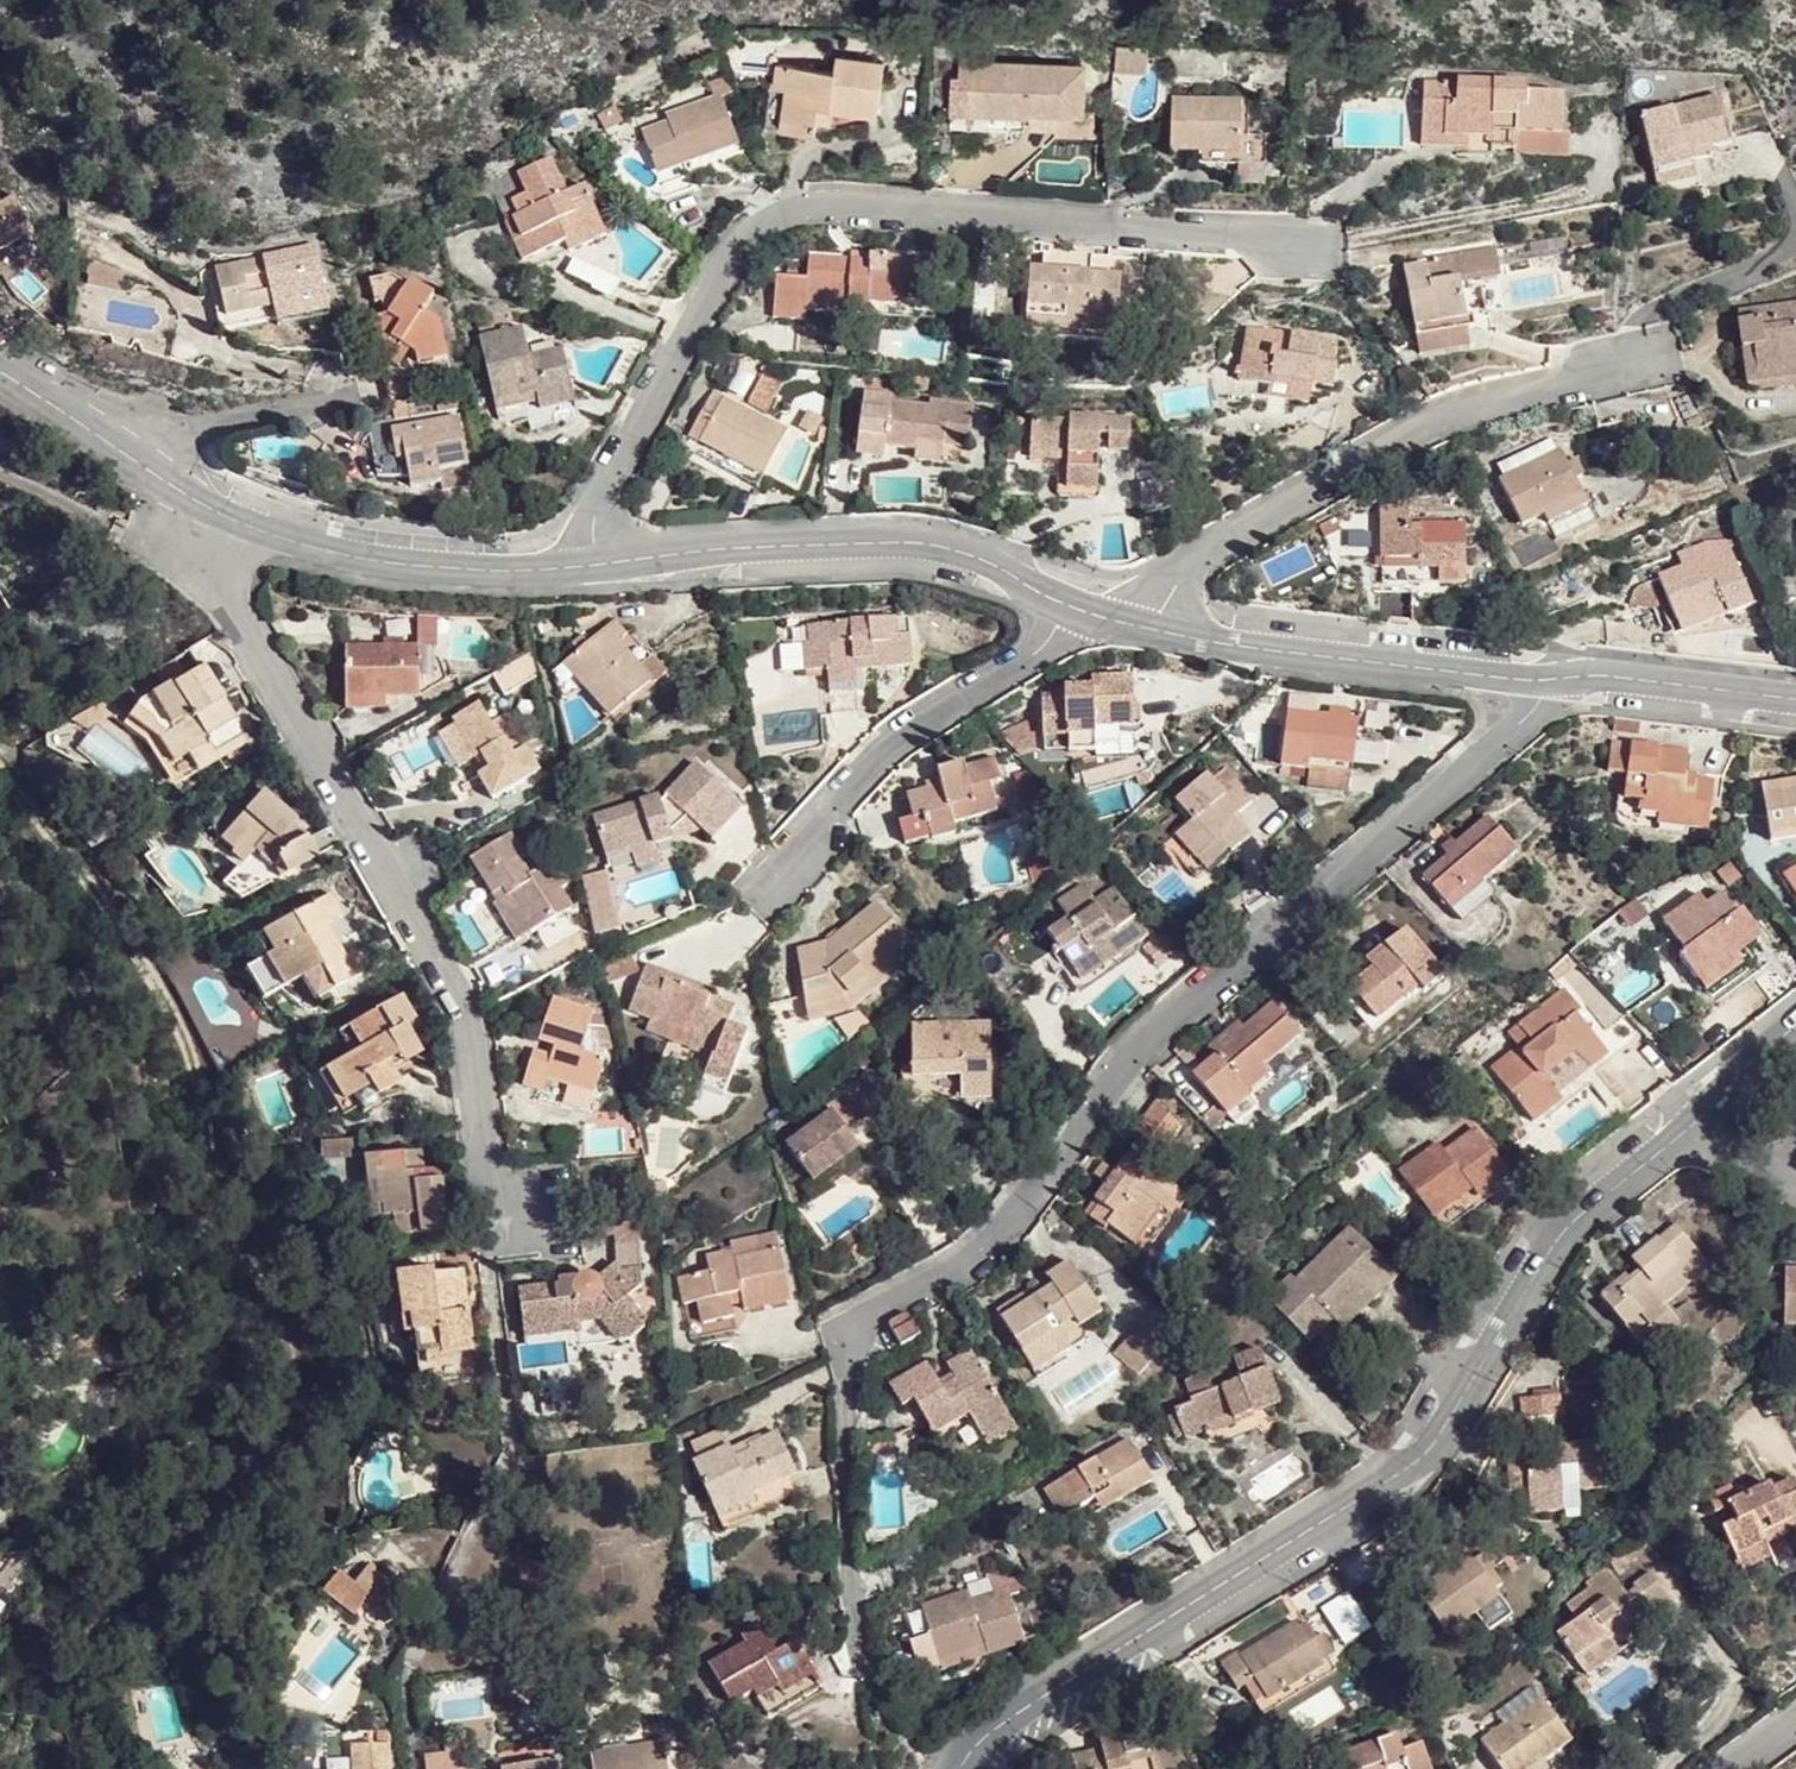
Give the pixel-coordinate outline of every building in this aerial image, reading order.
[(1440,79),(1429,79),(1428,95),(1427,110),(1479,113),(1497,115),(1496,110),(1522,110),(1569,112),(1570,75),(1533,72),(1533,61),(1467,56),(1466,62),(1441,60),(1440,79)] [(777,68),(775,87),(788,90),(784,129),(803,131),(821,134),(822,121),(826,104),(839,105),(880,110),(883,61),(837,58),(835,73),(777,68)] [(1083,117),(1085,71),(984,66),(985,60),(956,59),(956,80),(967,80),(966,111),(1056,115),(1056,129),(1055,142),(1094,144),(1095,117),(1083,117)] [(1431,59),(1429,79),(1440,79),(1441,60),(1431,59)] [(676,95),(652,102),(669,160),(696,152),(689,131),(718,123),(746,115),(731,64),(673,84),(676,95)] [(1724,76),(1646,97),(1664,169),(1683,164),(1702,160),(1696,134),(1737,123),(1724,76)] [(1207,126),(1248,128),(1249,80),(1180,78),(1176,126),(1191,126),(1207,126)] [(788,90),(775,87),(770,127),(784,129),(788,90)] [(669,160),(652,102),(638,106),(654,165),(669,160)] [(837,122),(839,105),(826,104),(822,121),(837,122)] [(1477,125),(1479,113),(1427,110),(1426,122),(1477,125)] [(1522,127),(1522,110),(1496,110),(1497,115),(1495,125),(1522,127)] [(570,205),(575,216),(614,201),(594,151),(578,155),(575,145),(566,148),(556,122),(522,137),(536,175),(529,178),(537,197),(530,200),(538,218),(570,205)] [(1247,146),(1248,128),(1207,126),(1206,145),(1247,146)] [(531,234),(575,216),(570,205),(538,218),(530,200),(518,203),(531,234)] [(865,219),(863,227),(880,228),(880,220),(865,219)] [(880,228),(863,227),(821,226),(820,233),(795,232),(794,244),(785,243),(782,283),(814,287),(817,276),(875,281),(876,271),(901,273),(901,265),(925,267),(926,238),(915,236),(917,222),(899,221),(880,220),(880,228)] [(926,223),(917,222),(915,236),(926,238),(926,223)] [(380,340),(383,356),(419,349),(412,320),(442,313),(436,278),(420,263),(431,249),(406,229),(401,237),(382,260),(371,263),(367,265),(373,303),(395,321),(377,325),(380,340)] [(326,283),(320,254),(269,265),(264,244),(216,254),(226,304),(244,300),(262,296),(260,287),(272,285),(274,300),(307,293),(305,287),(326,283)] [(1033,310),(1070,313),(1073,300),(1123,303),(1128,249),(1084,246),(1040,244),(1033,310)] [(1408,263),(1413,316),(1465,308),(1462,284),(1501,278),(1497,247),(1430,255),(1431,260),(1408,263)] [(1073,300),(1070,313),(1122,318),(1123,303),(1073,300)] [(467,317),(480,379),(514,371),(517,393),(520,410),(570,401),(566,380),(530,387),(522,335),(515,305),(467,317)] [(1289,354),(1329,360),(1350,363),(1354,338),(1348,337),(1352,318),(1263,306),(1253,361),(1286,368),(1289,354)] [(1465,308),(1413,316),(1415,328),(1475,319),(1474,308),(1465,308)] [(1758,315),(1758,328),(1741,330),(1744,351),(1753,350),(1758,378),(1794,375),(1795,384),(1795,308),(1758,315)] [(1758,328),(1758,315),(1739,318),(1741,330),(1758,328)] [(1478,340),(1475,319),(1415,328),(1417,346),(1478,340)] [(555,328),(522,335),(530,387),(566,380),(555,328)] [(1327,387),(1329,360),(1289,354),(1286,368),(1284,381),(1327,387)] [(896,376),(867,374),(861,418),(887,421),(889,410),(919,413),(919,421),(918,429),(972,432),(976,369),(936,366),(935,370),(896,367),(896,376)] [(751,401),(772,406),(779,378),(759,372),(751,401)] [(384,379),(385,395),(395,395),(396,410),(385,410),(373,408),(369,417),(366,426),(397,431),(398,443),(428,441),(428,449),(459,447),(457,376),(384,379)] [(1041,386),(1038,414),(1077,416),(1075,438),(1070,440),(1067,456),(1106,459),(1108,432),(1109,404),(1117,404),(1117,416),(1133,418),(1136,384),(1081,380),(1079,388),(1041,386)] [(783,424),(719,386),(693,433),(717,447),(722,440),(762,464),(783,424)] [(395,395),(385,395),(385,410),(396,410),(395,395)] [(1077,416),(1038,414),(1037,430),(1063,429),(1059,468),(1106,471),(1106,459),(1067,456),(1070,440),(1075,438),(1077,416)] [(1557,492),(1595,473),(1582,449),(1569,426),(1511,458),(1534,504),(1557,492)] [(1603,488),(1595,473),(1557,492),(1564,507),(1603,488)] [(1428,486),(1401,486),(1402,547),(1439,545),(1460,544),(1460,560),(1486,559),(1484,502),(1428,504),(1428,486)] [(1679,559),(1699,605),(1740,589),(1745,603),(1772,590),(1745,529),(1679,559)] [(1439,545),(1402,547),(1403,562),(1460,560),(1460,544),(1439,545)] [(608,587),(560,627),(605,687),(651,651),(636,633),(629,636),(614,612),(623,605),(616,596),(608,587)] [(1740,589),(1699,605),(1706,619),(1745,603),(1740,589)] [(814,611),(800,614),(802,642),(819,640),(820,647),(846,646),(848,659),(821,661),(823,696),(851,693),(848,665),(865,662),(863,643),(905,639),(898,590),(811,597),(814,611)] [(799,598),(800,614),(814,611),(811,597),(799,598)] [(418,610),(354,601),(346,652),(383,656),(384,646),(413,651),(418,610)] [(219,706),(250,692),(239,668),(228,645),(198,659),(194,650),(156,670),(145,687),(174,709),(187,736),(203,728),(209,741),(232,731),(219,706)] [(846,646),(820,647),(821,661),(848,659),(846,646)] [(1043,680),(1043,708),(1067,707),(1068,724),(1099,724),(1099,716),(1099,696),(1120,697),(1135,697),(1135,650),(1091,650),(1092,664),(1061,665),(1061,679),(1043,680)] [(468,736),(460,739),(473,766),(524,742),(509,717),(505,719),(497,704),(505,700),(498,682),(482,688),(470,665),(445,677),(447,685),(435,693),(442,708),(450,724),(459,720),(468,736)] [(1334,691),(1358,694),(1359,684),(1335,679),(1334,691)] [(174,709),(145,687),(137,701),(159,716),(175,756),(209,741),(203,728),(187,736),(174,709)] [(1323,690),(1317,730),(1359,739),(1365,695),(1358,694),(1334,691),(1323,690)] [(262,716),(250,692),(219,706),(232,731),(262,716)] [(1120,714),(1120,697),(1099,696),(1099,716),(1120,714)] [(1067,707),(1043,708),(1043,723),(1068,724),(1067,707)] [(1651,727),(1611,721),(1608,753),(1625,757),(1623,772),(1640,775),(1639,787),(1621,784),(1619,805),(1690,815),(1691,805),(1713,808),(1717,755),(1691,753),(1690,732),(1651,727)] [(678,784),(693,796),(699,801),(705,806),(735,770),(689,728),(643,773),(585,788),(596,829),(618,822),(623,842),(645,836),(642,822),(669,809),(659,800),(678,784)] [(1359,739),(1317,730),(1314,745),(1357,749),(1359,739)] [(920,758),(908,762),(913,790),(906,792),(910,814),(958,804),(954,796),(997,787),(993,764),(1002,761),(997,737),(987,741),(986,734),(942,745),(945,760),(934,763),(932,755),(920,758)] [(473,766),(460,739),(452,743),(466,769),(473,766)] [(1191,836),(1229,805),(1222,797),(1236,786),(1250,775),(1224,745),(1208,756),(1204,751),(1173,777),(1190,796),(1169,812),(1191,836)] [(1764,761),(1774,818),(1795,815),(1795,756),(1764,761)] [(297,811),(308,804),(306,800),(293,786),(281,772),(231,811),(252,836),(259,831),(272,845),(282,841),(290,860),(326,844),(315,820),(305,825),(297,811)] [(669,809),(693,796),(678,784),(659,800),(669,809)] [(1243,795),(1229,805),(1191,836),(1169,812),(1160,820),(1190,858),(1252,808),(1243,795)] [(461,847),(473,867),(489,857),(513,899),(552,876),(541,855),(548,852),(533,825),(510,839),(502,825),(508,821),(494,798),(449,827),(461,847)] [(1523,834),(1488,800),(1472,814),(1457,828),(1464,833),(1431,865),(1463,897),(1493,872),(1489,867),(1523,834)] [(315,820),(308,804),(297,811),(305,825),(315,820)] [(279,865),(290,860),(282,841),(272,845),(279,865)] [(1104,907),(1112,917),(1122,909),(1132,900),(1089,851),(1070,867),(1074,872),(1048,891),(1045,886),(1026,901),(1041,918),(1048,911),(1071,936),(1104,907)] [(1729,909),(1738,904),(1755,890),(1741,870),(1734,873),(1720,855),(1705,866),(1698,857),(1662,882),(1681,909),(1673,916),(1683,929),(1692,943),(1733,914),(1729,909)] [(489,857),(473,867),(498,907),(513,899),(489,857)] [(798,915),(814,970),(843,959),(906,914),(871,874),(850,890),(829,906),(798,915)] [(334,889),(264,923),(275,944),(264,950),(279,982),(320,965),(332,990),(366,973),(360,963),(355,953),(345,958),(328,925),(346,916),(334,889)] [(1751,922),(1738,904),(1729,909),(1733,914),(1692,943),(1701,956),(1751,922)] [(1065,956),(1112,917),(1104,907),(1071,936),(1048,911),(1041,918),(1036,923),(1065,956)] [(1447,956),(1408,909),(1388,926),(1368,943),(1379,956),(1370,965),(1365,959),(1349,973),(1375,1005),(1404,982),(1399,976),(1416,966),(1424,975),(1447,956)] [(843,959),(814,970),(819,986),(854,973),(916,925),(906,914),(843,959)] [(275,944),(264,923),(253,928),(264,950),(275,944)] [(672,975),(648,965),(629,1007),(659,1021),(663,1009),(689,1020),(685,1032),(681,1040),(707,1052),(694,1084),(715,1094),(742,1029),(733,1026),(737,1015),(712,1004),(692,997),(697,985),(672,975)] [(1520,1028),(1494,1051),(1527,1093),(1555,1072),(1538,1048),(1571,1022),(1586,1040),(1593,1033),(1600,1026),(1578,1001),(1585,995),(1560,967),(1506,1012),(1512,1017),(1520,1028)] [(548,1037),(534,1036),(526,1034),(523,1054),(520,1074),(544,1078),(546,1061),(593,1068),(599,1031),(578,1029),(583,983),(542,981),(536,1020),(550,1022),(548,1037)] [(1216,1036),(1246,1070),(1269,1048),(1263,1041),(1299,1009),(1272,982),(1243,1008),(1245,1013),(1231,1024),(1216,1036)] [(717,991),(697,985),(692,997),(712,1004),(717,991)] [(408,997),(352,1024),(363,1046),(350,1051),(325,1064),(347,1106),(357,1101),(351,1091),(369,1082),(375,1090),(400,1076),(389,1058),(400,1054),(405,1064),(416,1058),(427,1052),(411,1022),(418,1017),(408,997)] [(912,999),(911,1046),(934,1046),(935,1072),(962,1072),(989,1072),(988,998),(912,999)] [(833,1015),(840,1034),(863,1026),(856,1006),(833,1015)] [(663,1009),(659,1021),(685,1032),(689,1020),(663,1009)] [(1485,1041),(1494,1051),(1520,1028),(1512,1017),(1485,1041)] [(536,1020),(534,1036),(548,1037),(550,1022),(536,1020)] [(363,1046),(352,1024),(340,1030),(350,1051),(363,1046)] [(1216,1036),(1193,1054),(1223,1092),(1247,1072),(1246,1070),(1216,1036)] [(934,1046),(911,1046),(911,1072),(935,1072),(934,1046)] [(1269,1048),(1246,1070),(1252,1078),(1276,1056),(1269,1048)] [(885,1095),(885,1055),(863,1055),(862,1095),(885,1095)] [(347,1106),(325,1064),(315,1068),(338,1111),(347,1106)] [(1247,1072),(1223,1092),(1234,1105),(1258,1086),(1252,1078),(1247,1072)] [(1144,1146),(1157,1130),(1179,1100),(1154,1076),(1129,1112),(1136,1117),(1123,1135),(1110,1153),(1105,1150),(1096,1164),(1102,1168),(1117,1179),(1106,1196),(1102,1192),(1091,1206),(1110,1214),(1113,1211),(1138,1225),(1162,1188),(1168,1193),(1183,1172),(1154,1152),(1144,1146)] [(380,1099),(375,1090),(369,1082),(351,1091),(357,1101),(362,1109),(380,1099)] [(831,1087),(783,1116),(809,1153),(833,1138),(857,1123),(831,1087)] [(1165,1137),(1157,1130),(1144,1146),(1154,1152),(1165,1137)] [(1426,1168),(1417,1163),(1394,1191),(1440,1227),(1471,1190),(1475,1193),(1487,1178),(1499,1163),(1456,1130),(1435,1156),(1426,1168)] [(361,1150),(362,1163),(373,1162),(377,1210),(387,1210),(388,1229),(441,1225),(440,1194),(438,1163),(407,1166),(406,1155),(399,1156),(398,1148),(361,1150)] [(1428,1150),(1417,1163),(1426,1168),(1435,1156),(1428,1150)] [(373,1162),(362,1163),(365,1211),(377,1210),(373,1162)] [(1091,1185),(1102,1192),(1106,1196),(1117,1179),(1102,1168),(1091,1185)] [(1192,1179),(1183,1172),(1168,1193),(1162,1188),(1138,1225),(1154,1235),(1192,1179)] [(588,1250),(576,1252),(556,1254),(555,1262),(535,1262),(514,1263),(517,1305),(566,1301),(567,1317),(625,1313),(636,1304),(639,1297),(626,1268),(636,1258),(635,1176),(603,1177),(604,1208),(615,1207),(615,1239),(604,1248),(596,1256),(588,1250)] [(1482,1200),(1475,1193),(1471,1190),(1440,1227),(1451,1236),(1482,1200)] [(1689,1248),(1706,1231),(1681,1204),(1658,1222),(1636,1240),(1644,1251),(1635,1258),(1629,1252),(1606,1272),(1643,1315),(1636,1320),(1651,1335),(1704,1294),(1689,1275),(1684,1280),(1678,1273),(1696,1257),(1689,1248)] [(604,1208),(604,1248),(615,1239),(615,1207),(604,1208)] [(786,1271),(774,1222),(721,1236),(718,1223),(696,1228),(698,1242),(671,1248),(678,1277),(688,1273),(693,1295),(722,1289),(720,1280),(717,1266),(731,1261),(736,1276),(737,1282),(761,1276),(786,1271)] [(1719,1245),(1706,1231),(1689,1248),(1696,1257),(1701,1263),(1719,1245)] [(1076,1299),(1082,1295),(1097,1284),(1062,1233),(1052,1239),(1043,1246),(1048,1255),(1021,1272),(1017,1266),(991,1283),(1026,1335),(1064,1310),(1057,1298),(1070,1289),(1076,1299)] [(1355,1280),(1374,1300),(1379,1303),(1391,1293),(1403,1283),(1354,1233),(1297,1281),(1294,1276),(1271,1298),(1312,1343),(1336,1322),(1324,1310),(1355,1280)] [(720,1280),(736,1276),(731,1261),(717,1266),(720,1280)] [(404,1344),(409,1344),(424,1342),(425,1348),(439,1347),(451,1345),(463,1344),(461,1314),(450,1315),(447,1286),(458,1286),(457,1267),(426,1269),(425,1262),(390,1264),(392,1304),(400,1304),(404,1344)] [(1344,1330),(1374,1300),(1355,1280),(1324,1310),(1336,1322),(1344,1330)] [(450,1315),(461,1314),(458,1286),(447,1286),(450,1315)] [(1081,1304),(1082,1295),(1076,1299),(1070,1289),(1057,1298),(1064,1310),(1026,1335),(1033,1349),(1056,1336),(1052,1329),(1066,1320),(1076,1313),(1081,1304)] [(566,1301),(517,1305),(517,1320),(567,1317),(566,1301)] [(1126,1368),(1180,1339),(1161,1304),(1107,1333),(1126,1368)] [(1223,1387),(1229,1402),(1240,1397),(1251,1392),(1248,1386),(1269,1377),(1247,1327),(1177,1356),(1185,1376),(1164,1385),(1179,1416),(1198,1406),(1195,1400),(1223,1387)] [(424,1342),(409,1344),(410,1360),(440,1359),(439,1347),(425,1348),(424,1342)] [(942,1389),(935,1377),(926,1362),(893,1383),(906,1406),(920,1398),(939,1428),(971,1411),(984,1436),(1015,1417),(974,1347),(961,1355),(947,1362),(951,1369),(957,1379),(942,1389)] [(951,1369),(935,1377),(942,1389),(957,1379),(951,1369)] [(1566,1371),(1527,1374),(1528,1392),(1567,1389),(1566,1371)] [(1200,1413),(1229,1402),(1223,1387),(1195,1400),(1198,1406),(1200,1413)] [(1559,1415),(1559,1394),(1528,1394),(1528,1416),(1559,1415)] [(733,1440),(722,1420),(695,1434),(687,1438),(722,1504),(771,1478),(794,1467),(786,1451),(794,1446),(784,1428),(773,1410),(743,1425),(746,1433),(733,1440)] [(1520,1418),(1510,1418),(1513,1466),(1533,1466),(1534,1489),(1567,1488),(1566,1461),(1584,1460),(1585,1467),(1628,1467),(1625,1416),(1562,1419),(1562,1430),(1531,1431),(1530,1417),(1520,1418)] [(1126,1423),(1047,1463),(1062,1494),(1086,1482),(1096,1475),(1103,1488),(1125,1475),(1148,1463),(1126,1423)] [(1584,1487),(1585,1467),(1584,1460),(1566,1461),(1567,1488),(1584,1487)] [(1062,1494),(1047,1463),(1038,1467),(1055,1499),(1062,1494)] [(1745,1557),(1776,1543),(1773,1533),(1795,1525),(1795,1470),(1780,1475),(1777,1469),(1745,1481),(1742,1474),(1715,1484),(1722,1501),(1738,1493),(1744,1510),(1729,1517),(1745,1557)] [(1092,1494),(1103,1488),(1096,1475),(1086,1482),(1092,1494)] [(778,1491),(771,1478),(722,1504),(728,1518),(778,1491)] [(1483,1538),(1473,1543),(1479,1558),(1489,1552),(1483,1538)] [(1479,1558),(1473,1543),(1445,1557),(1418,1571),(1440,1619),(1480,1598),(1483,1605),(1504,1595),(1494,1575),(1499,1572),(1489,1552),(1479,1558)] [(1776,1543),(1745,1557),(1749,1567),(1780,1556),(1776,1543)] [(1618,1633),(1649,1614),(1642,1600),(1655,1593),(1663,1606),(1684,1592),(1658,1549),(1639,1560),(1643,1569),(1627,1578),(1618,1561),(1600,1572),(1606,1581),(1560,1608),(1586,1652),(1618,1633)] [(350,1577),(335,1564),(317,1586),(351,1614),(361,1602),(386,1623),(409,1596),(364,1559),(350,1577)] [(913,1581),(923,1632),(966,1622),(969,1632),(989,1628),(1009,1623),(995,1571),(962,1577),(959,1567),(913,1581)] [(1642,1600),(1649,1614),(1663,1606),(1655,1593),(1642,1600)] [(1226,1638),(1251,1681),(1316,1645),(1305,1625),(1314,1618),(1298,1594),(1262,1616),(1226,1638)] [(761,1609),(753,1612),(765,1636),(773,1631),(761,1609)] [(765,1636),(753,1612),(732,1621),(736,1632),(699,1651),(718,1690),(741,1679),(752,1703),(781,1689),(811,1675),(787,1626),(773,1631),(765,1636)] [(966,1622),(923,1632),(926,1642),(969,1632),(966,1622)] [(1316,1645),(1251,1681),(1258,1694),(1322,1656),(1316,1645)] [(1510,1757),(1550,1729),(1562,1720),(1573,1712),(1543,1671),(1481,1715),(1510,1757)] [(1072,1758),(1087,1758),(1088,1768),(1129,1768),(1128,1767),(1149,1765),(1149,1768),(1176,1768),(1169,1718),(1160,1719),(1156,1700),(1114,1706),(1114,1716),(1096,1719),(1098,1735),(1071,1739),(1072,1758)] [(1341,1768),(1412,1768),(1411,1763),(1428,1759),(1420,1723),(1390,1731),(1388,1720),(1322,1736),(1326,1755),(1336,1753),(1348,1751),(1351,1766),(1341,1768)] [(1557,1739),(1550,1729),(1510,1757),(1517,1767),(1557,1739)] [(650,1744),(580,1754),(582,1768),(653,1768),(650,1744)] [(445,1768),(444,1750),(420,1751),(422,1768),(441,1768),(445,1768)] [(1336,1753),(1341,1768),(1351,1766),(1348,1751),(1336,1753)] [(543,1752),(489,1759),(490,1768),(545,1768),(543,1752)] [(1072,1758),(1062,1761),(1062,1768),(1088,1768),(1087,1758),(1072,1758)] [(1428,1759),(1411,1763),(1412,1768),(1431,1768),(1428,1759)]
